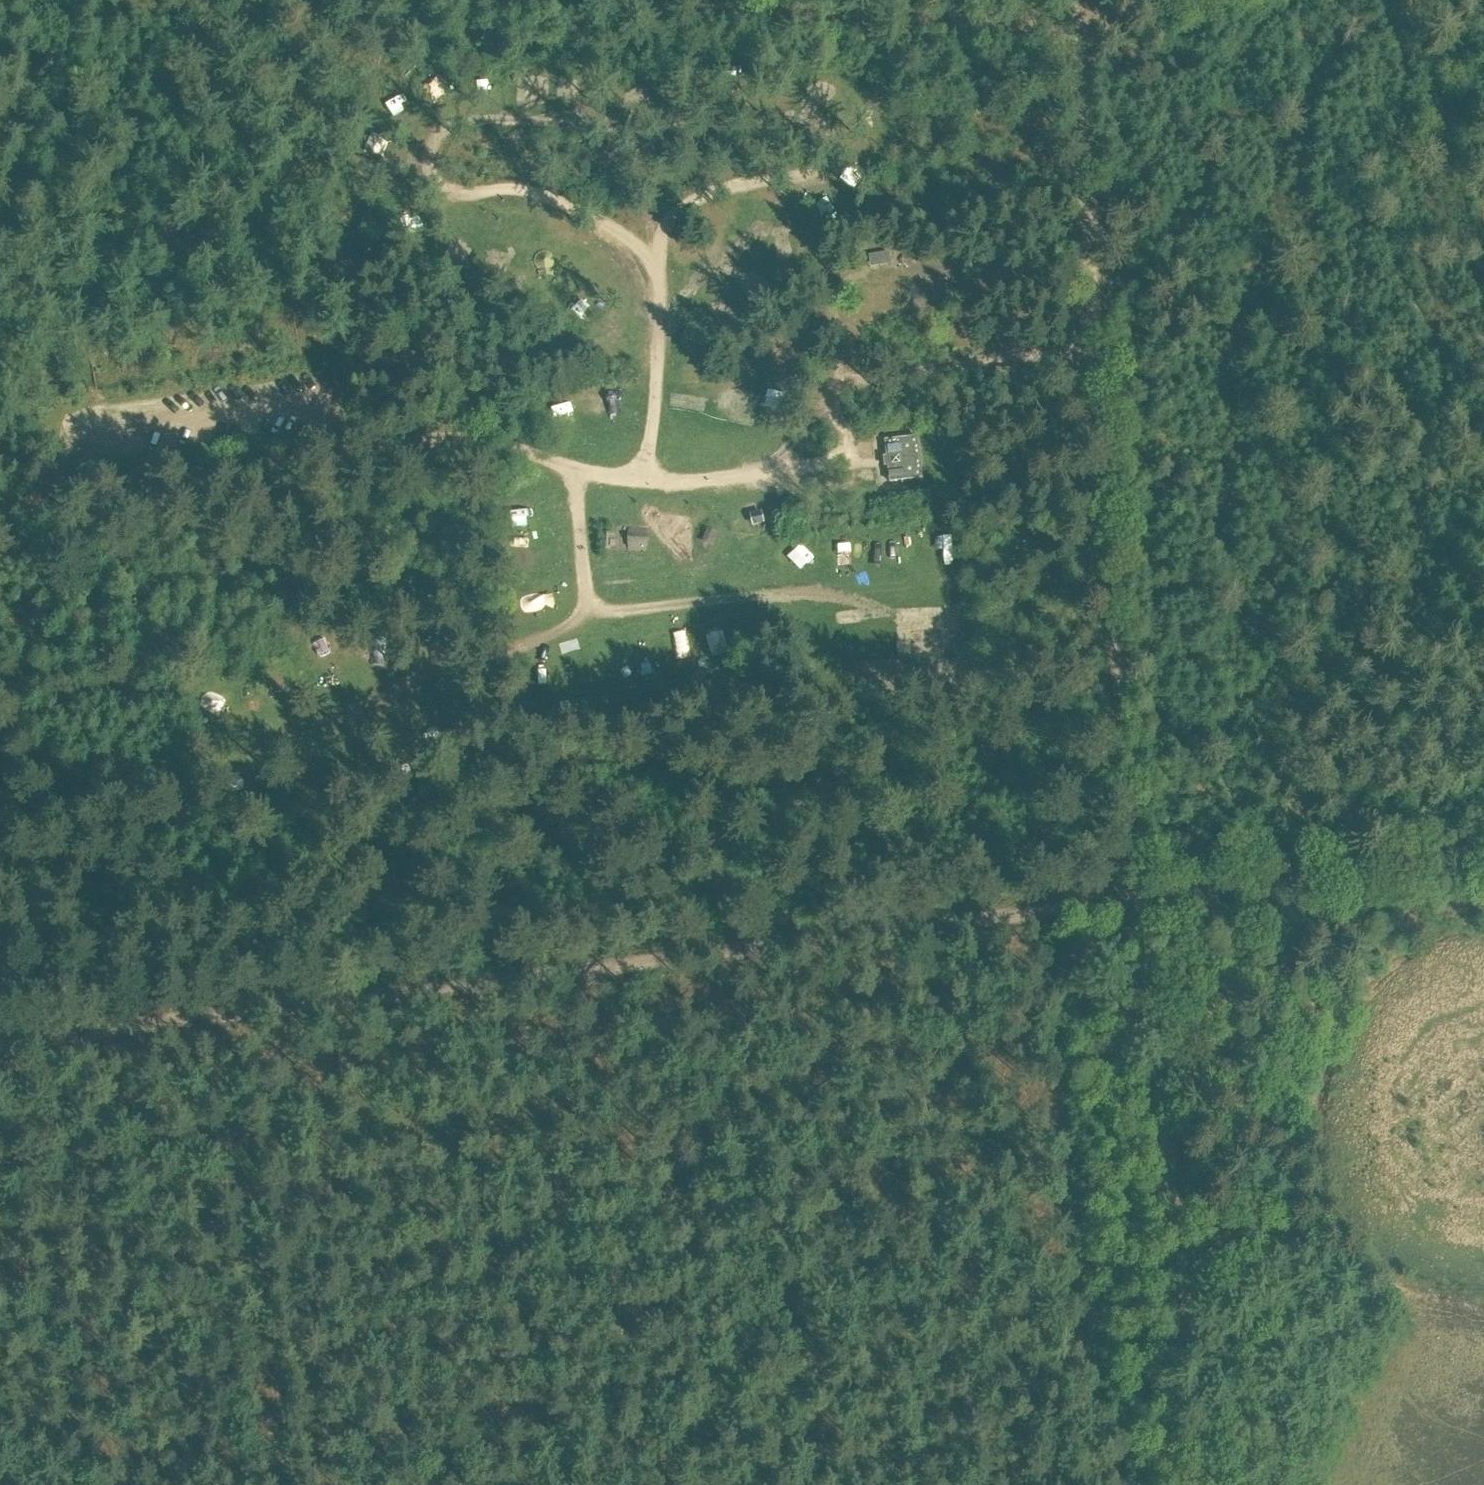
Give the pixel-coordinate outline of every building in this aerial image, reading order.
[(916,438),(884,442),(889,483),(921,479),(916,438)]
